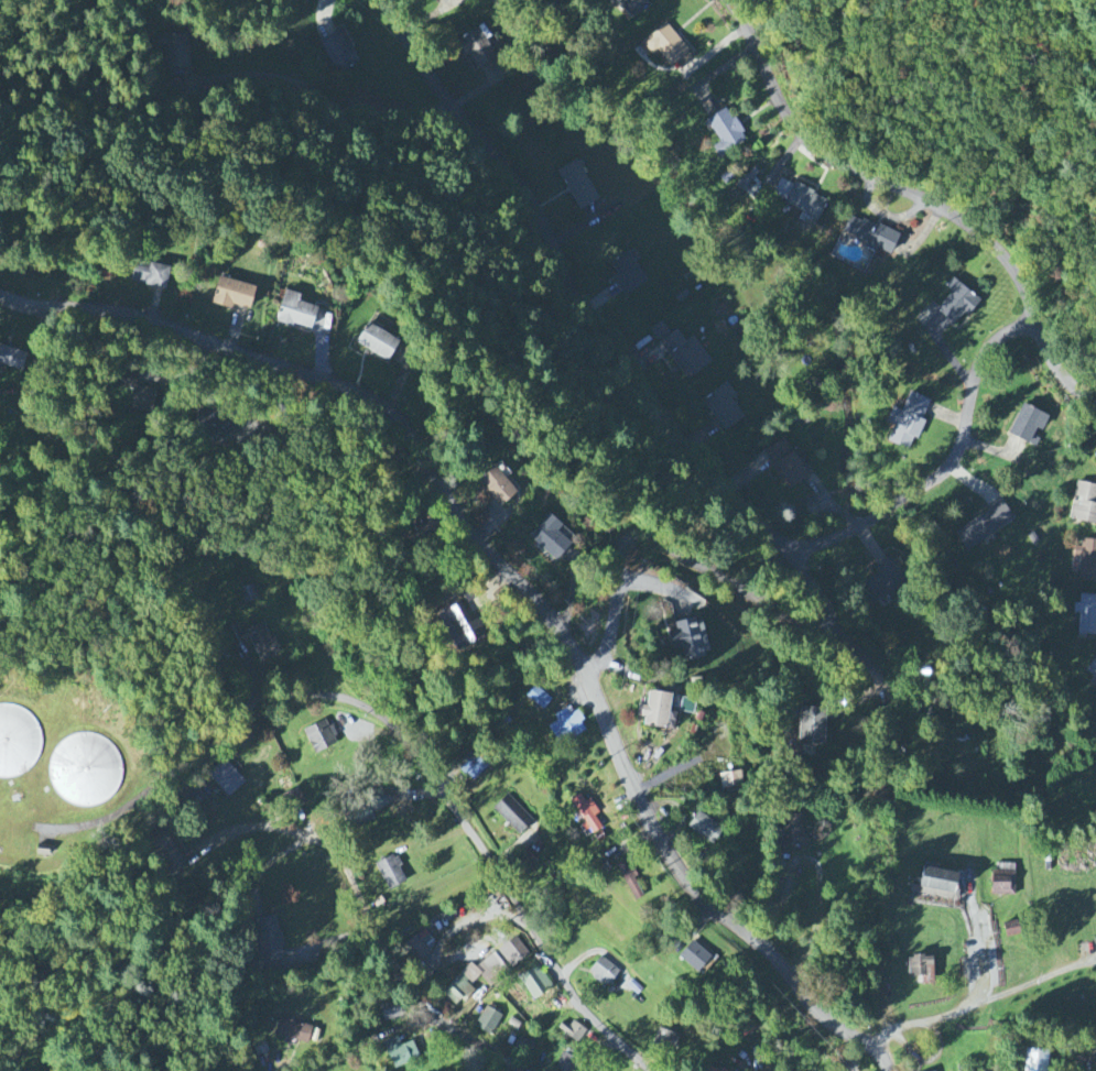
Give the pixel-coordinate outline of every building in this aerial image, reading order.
[(643,0),(613,0),(629,21),(648,7),(643,0)] [(657,51),(675,73),(693,58),(665,23),(639,44),(650,57),(657,51)] [(459,39),(473,69),(503,55),(495,36),(489,39),(484,27),(459,39)] [(320,40),(334,75),(357,65),(342,31),(320,40)] [(746,141),(726,108),(705,120),(719,143),(711,148),(717,158),(746,141)] [(557,170),(576,212),(597,202),(577,161),(557,170)] [(818,219),(827,200),(781,178),(772,198),(818,219)] [(899,236),(850,215),(842,233),(866,243),(865,246),(889,257),(899,236)] [(614,279),(621,295),(644,285),(630,253),(610,262),(617,278),(614,279)] [(165,291),(171,269),(138,261),(133,283),(165,291)] [(249,310),(254,287),(218,278),(212,305),(231,310),(232,306),(249,310)] [(966,318),(979,302),(953,280),(945,289),(951,293),(936,311),(953,325),(962,315),(966,318)] [(299,296),(284,291),(275,321),(309,332),(317,308),(297,302),(299,296)] [(695,337),(684,344),(676,329),(669,333),(663,322),(652,329),(685,381),(712,365),(695,337)] [(366,324),(357,347),(389,360),(398,338),(366,324)] [(0,345),(0,366),(19,373),(26,355),(0,345)] [(736,398),(728,385),(703,400),(723,433),(744,420),(733,401),(736,398)] [(908,451),(913,439),(916,440),(932,402),(908,392),(888,443),(908,451)] [(1008,435),(1034,447),(1041,431),(1042,431),(1048,418),(1022,405),(1008,435)] [(765,451),(774,466),(772,468),(785,490),(807,477),(784,439),(765,451)] [(517,493),(496,468),(479,481),(500,507),(517,493)] [(1077,482),(1069,520),(1095,527),(1095,486),(1077,482)] [(1014,522),(1003,503),(954,532),(965,552),(1014,522)] [(556,533),(562,525),(546,515),(528,541),(558,561),(570,542),(556,533)] [(1095,583),(1095,542),(1082,541),(1081,548),(1075,548),(1074,558),(1080,558),(1080,582),(1095,583)] [(886,596),(907,581),(892,560),(871,574),(886,596)] [(1081,596),(1081,605),(1074,605),(1073,614),(1078,614),(1077,635),(1095,636),(1095,596),(1081,596)] [(453,652),(479,641),(475,629),(479,628),(476,620),(469,623),(461,605),(430,617),(440,642),(448,639),(453,652)] [(675,624),(677,633),(669,635),(673,652),(682,650),(685,660),(709,654),(700,618),(675,624)] [(248,629),(257,661),(277,656),(268,624),(248,629)] [(1089,684),(1095,690),(1095,658),(1095,657),(1084,672),(1093,678),(1089,684)] [(671,694),(648,692),(646,707),(638,706),(637,718),(644,719),(643,728),(673,731),(675,715),(669,715),(671,694)] [(17,775),(25,772),(32,766),(39,759),(42,752),(44,743),(43,734),(41,725),(36,718),(30,711),(22,707),(14,703),(4,703),(0,704),(0,776),(8,777),(17,775)] [(826,708),(801,708),(799,758),(816,758),(816,749),(825,749),(826,708)] [(577,712),(568,716),(566,711),(553,716),(557,723),(548,727),(556,745),(586,731),(577,712)] [(314,756),(339,744),(328,720),(302,731),(314,756)] [(89,807),(99,805),(107,801),(115,796),(120,789),(123,780),(126,772),(124,763),(122,754),(118,746),(111,741),(104,735),(96,733),(86,732),(77,733),(69,737),(62,743),(56,750),(53,757),(51,766),(52,775),(54,784),(58,791),(65,798),(73,804),(80,806),(89,807)] [(246,783),(225,760),(207,777),(228,799),(246,783)] [(721,774),(721,791),(744,790),(743,773),(721,774)] [(520,836),(534,822),(506,795),(492,810),(520,836)] [(591,800),(584,803),(580,795),(571,800),(589,837),(602,831),(595,817),(598,815),(591,800)] [(687,831),(713,845),(723,828),(697,814),(687,831)] [(803,816),(781,816),(781,840),(790,840),(790,847),(806,847),(806,830),(803,830),(803,816)] [(40,843),(53,844),(52,854),(39,853),(40,843)] [(386,891),(406,883),(395,855),(375,863),(386,891)] [(644,898),(633,879),(636,878),(626,860),(615,866),(635,902),(644,898)] [(1015,897),(1015,865),(1006,865),(1006,872),(992,872),(991,896),(1015,897)] [(910,892),(956,902),(960,885),(955,884),(957,874),(922,866),(917,887),(912,886),(910,892)] [(257,962),(281,961),(280,919),(256,920),(257,962)] [(400,946),(414,965),(438,946),(423,928),(400,946)] [(496,951),(511,969),(529,954),(514,936),(496,951)] [(711,958),(692,942),(679,957),(697,973),(711,958)] [(472,985),(479,977),(491,988),(508,970),(491,954),(477,970),(470,964),(460,974),(472,985)] [(606,989),(619,972),(600,957),(587,974),(606,989)] [(933,985),(932,957),(908,958),(909,978),(921,977),(921,985),(933,985)] [(553,987),(538,965),(518,979),(533,1001),(553,987)] [(456,1008),(475,991),(460,976),(442,992),(456,1008)] [(382,1023),(401,1017),(396,1001),(377,1006),(382,1023)] [(475,1027),(490,1037),(502,1017),(487,1008),(475,1027)] [(274,1037),(286,1039),(285,1045),(295,1047),(295,1043),(308,1045),(311,1026),(277,1020),(274,1037)] [(557,1031),(579,1044),(585,1032),(564,1020),(557,1031)] [(652,1049),(673,1055),(678,1036),(658,1030),(652,1049)] [(527,1058),(534,1043),(519,1037),(513,1051),(527,1058)] [(414,1042),(401,1046),(399,1040),(385,1045),(394,1070),(420,1060),(414,1042)] [(1025,1050),(1025,1070),(1048,1070),(1048,1050),(1025,1050)] [(578,1061),(563,1054),(556,1070),(574,1070),(578,1061)]
